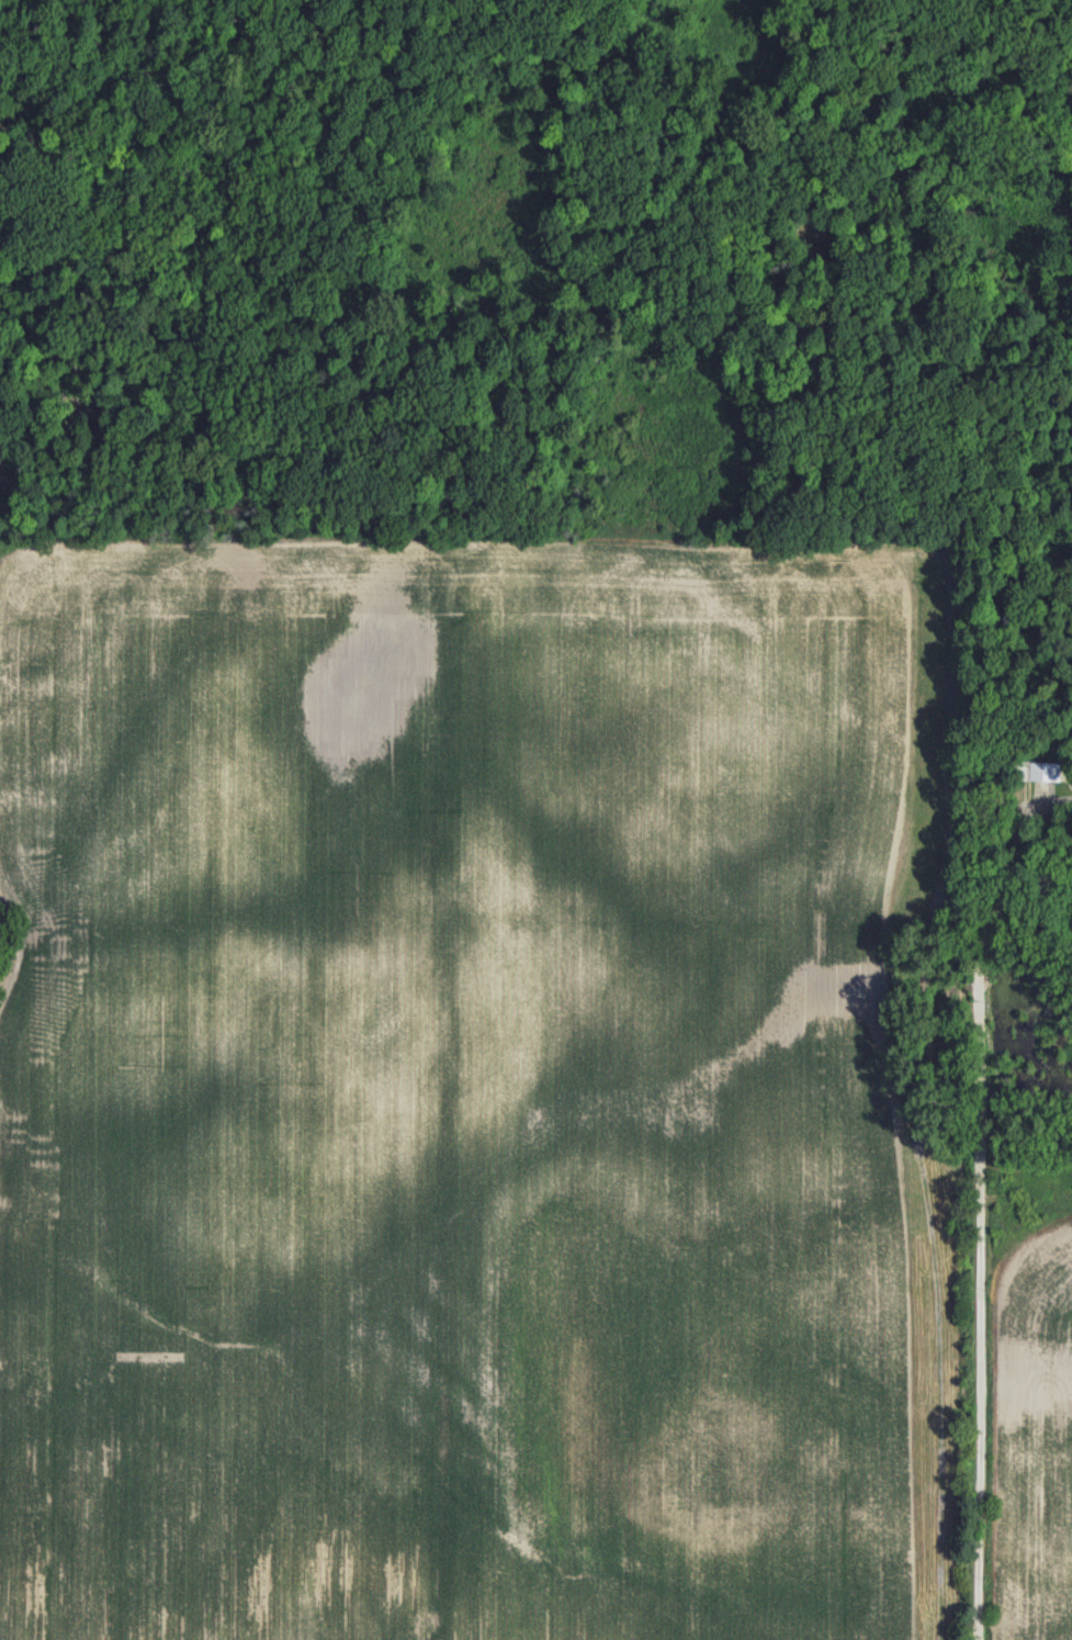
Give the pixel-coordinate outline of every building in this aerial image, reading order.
[(1057,762),(1028,762),(1028,780),(1057,780),(1057,762)]
